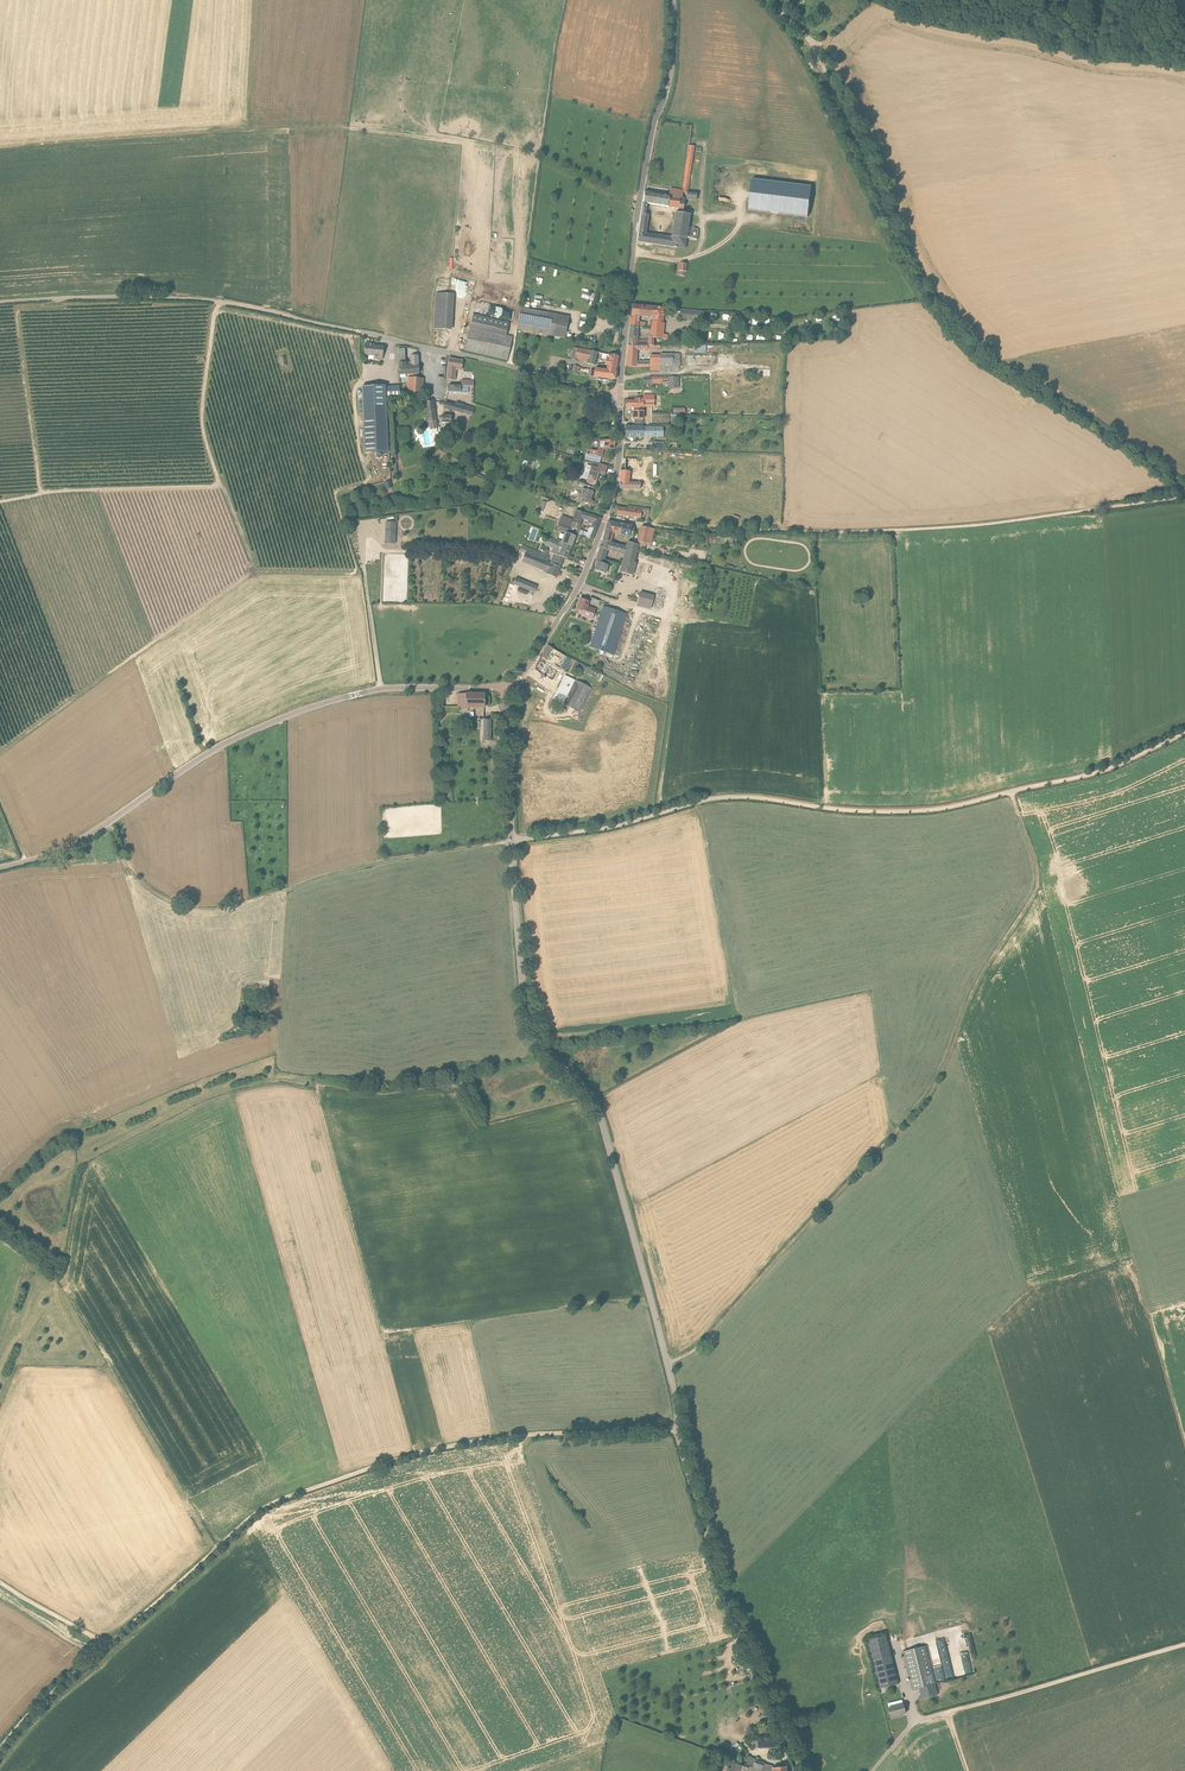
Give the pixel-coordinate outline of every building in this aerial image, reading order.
[(695,146),(689,146),(683,191),(670,189),(669,196),(644,192),(642,209),(640,222),(639,232),(637,241),(685,248),(690,215),(675,212),(671,238),(645,235),(648,216),(645,215),(646,209),(647,203),(683,209),(685,198),(682,198),(682,192),(687,193),(686,199),(696,200),(697,194),(688,193),(695,146)] [(744,199),(742,211),(801,220),(806,190),(747,181),(744,199)] [(454,295),(450,294),(435,293),(433,329),(452,330),(454,295)] [(663,332),(663,330),(664,323),(662,323),(663,319),(664,309),(632,305),(631,315),(630,325),(630,328),(628,344),(647,344),(647,346),(653,346),(654,338),(667,339),(668,335),(663,334),(663,332)] [(701,321),(702,311),(680,310),(680,319),(701,321)] [(512,337),(506,335),(509,322),(473,314),(470,327),(465,351),(507,360),(512,337)] [(517,329),(554,336),(557,321),(519,314),(517,329)] [(382,359),(382,351),(378,351),(378,346),(374,346),(374,343),(366,342),(364,355),(377,356),(376,359),(382,359)] [(626,366),(632,367),(635,367),(650,367),(650,370),(679,370),(678,366),(680,366),(680,354),(660,354),(660,355),(650,356),(650,361),(636,361),(637,350),(660,349),(660,346),(653,346),(647,346),(647,344),(628,344),(626,366)] [(535,364),(548,368),(553,351),(540,347),(535,364)] [(579,349),(573,348),(571,358),(584,360),(585,361),(587,361),(587,363),(594,365),(597,352),(579,348),(579,349)] [(616,367),(618,356),(603,353),(602,358),(606,359),(605,365),(608,365),(608,366),(616,367)] [(419,366),(418,355),(410,356),(411,363),(411,366),(419,366)] [(447,379),(454,380),(456,369),(461,370),(462,361),(449,359),(447,379)] [(411,363),(405,363),(399,363),(399,374),(419,374),(419,366),(411,366),(411,363)] [(616,371),(615,371),(607,370),(595,369),(595,371),(590,370),(590,377),(597,378),(597,379),(596,379),(609,381),(609,380),(608,380),(609,379),(615,380),(616,371)] [(651,384),(651,376),(644,378),(643,385),(651,384)] [(662,376),(651,376),(651,384),(656,384),(656,383),(659,383),(659,386),(660,386),(660,387),(671,387),(671,384),(678,384),(677,377),(671,377),(671,376),(662,376)] [(408,394),(422,394),(423,378),(409,378),(408,394)] [(385,386),(385,385),(362,386),(363,452),(388,451),(386,399),(400,398),(399,386),(385,386)] [(635,400),(625,401),(625,407),(634,407),(634,409),(636,409),(636,407),(644,407),(648,406),(648,398),(644,398),(644,397),(635,398),(635,400)] [(426,402),(427,414),(424,415),(424,420),(414,422),(413,430),(429,427),(430,429),(437,428),(433,401),(426,402)] [(457,413),(457,412),(464,415),(467,408),(455,404),(454,406),(445,402),(443,407),(457,413)] [(634,419),(634,423),(644,423),(644,407),(636,407),(636,409),(634,409),(634,411),(633,411),(633,419),(632,419),(634,419)] [(442,414),(442,422),(450,423),(451,415),(442,414)] [(625,437),(632,437),(663,437),(663,427),(645,427),(645,426),(634,426),(626,426),(625,426),(625,437)] [(601,439),(598,448),(598,451),(591,450),(589,459),(599,463),(603,448),(614,449),(615,441),(601,439)] [(637,459),(625,458),(624,471),(621,470),(621,478),(620,483),(620,489),(640,490),(640,489),(644,490),(645,484),(640,484),(640,483),(629,482),(630,471),(636,472),(637,459)] [(599,464),(597,467),(591,465),(586,483),(595,485),(599,473),(604,475),(607,466),(599,464)] [(590,500),(593,491),(582,488),(578,501),(595,506),(596,502),(590,500)] [(633,510),(634,507),(628,506),(627,508),(617,507),(616,515),(629,516),(629,509),(633,510)] [(640,518),(641,511),(642,508),(634,507),(633,510),(629,509),(629,516),(640,518)] [(568,533),(576,535),(580,524),(580,525),(582,519),(592,522),(591,526),(589,526),(588,528),(586,526),(582,537),(592,540),(597,528),(601,518),(593,515),(584,513),(576,510),(572,522),(570,527),(569,527),(568,533)] [(568,533),(569,527),(572,519),(567,518),(561,516),(556,529),(568,533)] [(386,519),(386,541),(397,541),(397,519),(386,519)] [(604,536),(603,541),(611,543),(613,533),(619,534),(619,535),(629,537),(629,536),(632,536),(634,528),(631,527),(631,526),(608,521),(604,536)] [(535,541),(539,529),(534,527),(530,540),(535,541)] [(649,528),(641,527),(638,542),(651,544),(652,540),(647,538),(649,528)] [(565,533),(561,543),(571,547),(575,536),(565,533)] [(567,559),(571,547),(561,543),(551,539),(547,537),(544,544),(554,548),(552,553),(554,554),(562,557),(567,559)] [(626,547),(611,543),(603,541),(601,548),(600,548),(596,562),(597,562),(603,564),(603,561),(604,561),(606,554),(607,550),(624,554),(635,557),(636,551),(638,545),(628,542),(626,547)] [(559,566),(562,557),(554,554),(550,563),(547,562),(549,557),(527,548),(522,562),(543,570),(544,569),(549,571),(548,574),(546,573),(546,574),(556,578),(559,567),(559,566)] [(597,562),(594,570),(605,574),(608,565),(603,564),(597,562)] [(516,576),(513,583),(528,589),(527,592),(534,594),(538,584),(516,576)] [(651,607),(655,593),(640,589),(637,604),(651,607)] [(576,609),(580,610),(578,614),(582,615),(581,615),(592,619),(595,609),(587,607),(589,602),(580,599),(576,609)] [(603,606),(597,624),(590,647),(613,655),(626,614),(603,606)] [(539,661),(535,668),(552,677),(556,671),(545,664),(551,654),(558,658),(555,665),(564,671),(571,659),(548,646),(541,657),(539,661)] [(579,663),(576,661),(569,674),(573,675),(579,663)] [(577,675),(579,676),(581,672),(584,673),(587,667),(582,665),(577,675)] [(587,673),(593,676),(596,670),(591,667),(587,673)] [(556,700),(579,712),(591,688),(568,677),(556,700)] [(485,707),(485,694),(465,694),(465,707),(485,707)] [(33,992),(36,997),(41,994),(37,989),(33,992)] [(962,1651),(969,1650),(965,1631),(958,1633),(962,1651)] [(866,1640),(870,1655),(879,1689),(898,1684),(886,1635),(866,1640)] [(926,1645),(902,1651),(912,1690),(935,1684),(933,1673),(926,1645)] [(889,1708),(891,1719),(899,1717),(898,1715),(906,1713),(903,1704),(889,1708)] [(787,1766),(773,1768),(773,1766),(764,1763),(756,1760),(753,1767),(763,1770),(788,1770),(787,1766)] [(735,1762),(732,1770),(748,1770),(749,1768),(735,1762)]
